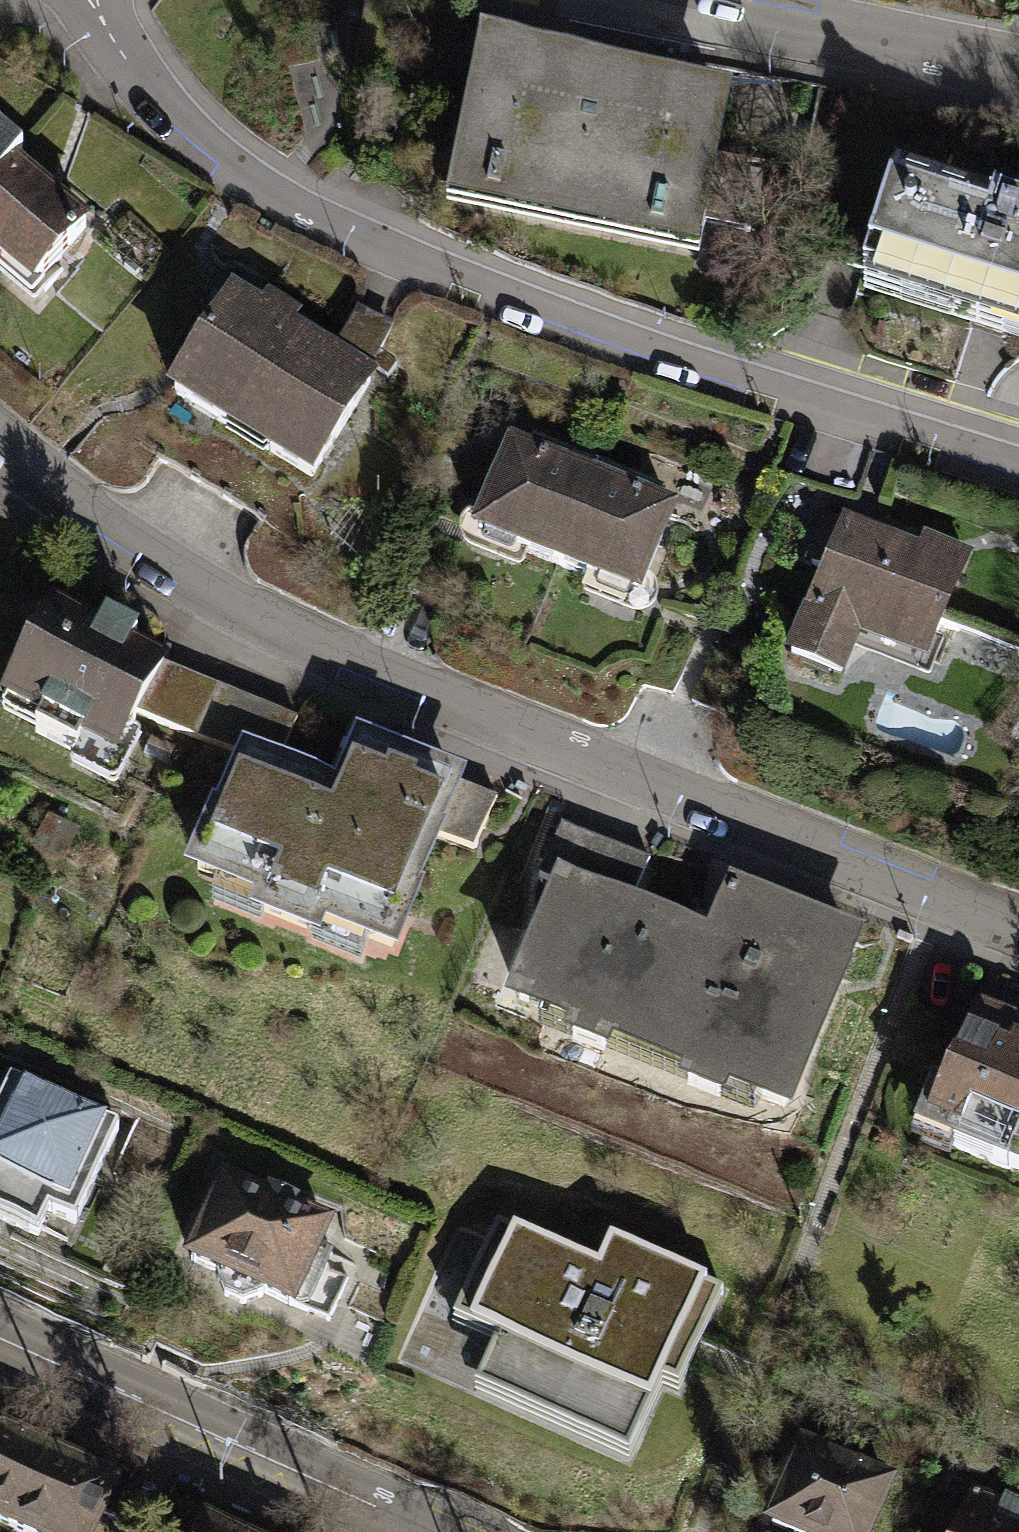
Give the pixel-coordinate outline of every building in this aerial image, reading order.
[(717,99),(486,54),(460,185),(484,190),(482,199),(496,202),(498,192),(651,222),(649,231),(663,233),(664,227),(689,232),(692,217),(748,228),(761,165),(706,155),(717,99)] [(7,165),(18,151),(0,137),(0,173),(7,165)] [(7,165),(0,173),(0,259),(34,286),(82,227),(7,165)] [(891,172),(859,276),(1018,325),(1018,203),(988,193),(985,201),(891,172)] [(310,473),(364,381),(333,363),(283,334),(293,318),(236,285),(173,393),(310,473)] [(352,317),(333,363),(364,381),(385,325),(352,317)] [(477,533),(557,564),(595,464),(544,445),(539,460),(510,449),(477,533)] [(642,482),(595,464),(557,564),(633,594),(666,508),(637,497),(642,482)] [(825,515),(806,561),(826,569),(792,654),(839,674),(857,630),(922,656),(935,622),(1018,656),(1018,580),(919,540),(915,551),(825,515)] [(113,754),(134,714),(161,664),(127,646),(133,634),(104,618),(97,632),(52,609),(3,701),(39,720),(34,729),(75,751),(81,738),(113,754)] [(134,714),(189,737),(217,687),(161,664),(134,714)] [(293,719),(217,687),(189,737),(245,760),(272,770),(293,719)] [(404,896),(427,836),(448,781),(450,777),(358,742),(337,795),(272,770),(245,760),(221,823),(214,821),(195,870),(268,898),(262,914),(314,934),(319,919),(391,947),(409,899),(404,896)] [(492,797),(448,781),(427,836),(470,853),(492,797)] [(537,879),(561,888),(623,913),(646,858),(559,823),(537,879)] [(710,948),(623,913),(561,888),(517,999),(574,1022),(567,1038),(600,1051),(606,1037),(690,1070),(685,1083),(722,1097),(728,1082),(783,1103),(835,972),(832,971),(846,936),(725,888),(720,902),(727,905),(710,948)] [(929,1123),(954,1133),(949,1145),(1007,1167),(1018,1136),(1018,1052),(1012,1049),(1018,1032),(1018,1016),(977,1000),(929,1123)] [(0,1095),(0,1232),(56,1259),(116,1128),(9,1077),(0,1095)] [(1007,1167),(1018,1172),(1018,1136),(1007,1167)] [(296,1202),(230,1173),(190,1260),(213,1269),(219,1296),(241,1302),(262,1292),(324,1321),(345,1277),(324,1266),(329,1253),(315,1245),(323,1225),(291,1214),(296,1202)] [(719,1289),(609,1242),(596,1271),(492,1226),(450,1322),(493,1341),(483,1363),(636,1430),(658,1382),(675,1389),(719,1289)] [(0,1430),(0,1521),(11,1527),(46,1451),(0,1430)] [(801,1448),(792,1463),(780,1456),(772,1475),(784,1481),(769,1521),(797,1531),(864,1531),(883,1481),(801,1448)] [(11,1527),(24,1531),(91,1531),(114,1481),(46,1451),(11,1527)] [(973,1492),(957,1531),(1018,1531),(1018,1509),(973,1492)] [(203,1521),(198,1531),(228,1531),(203,1521)]
